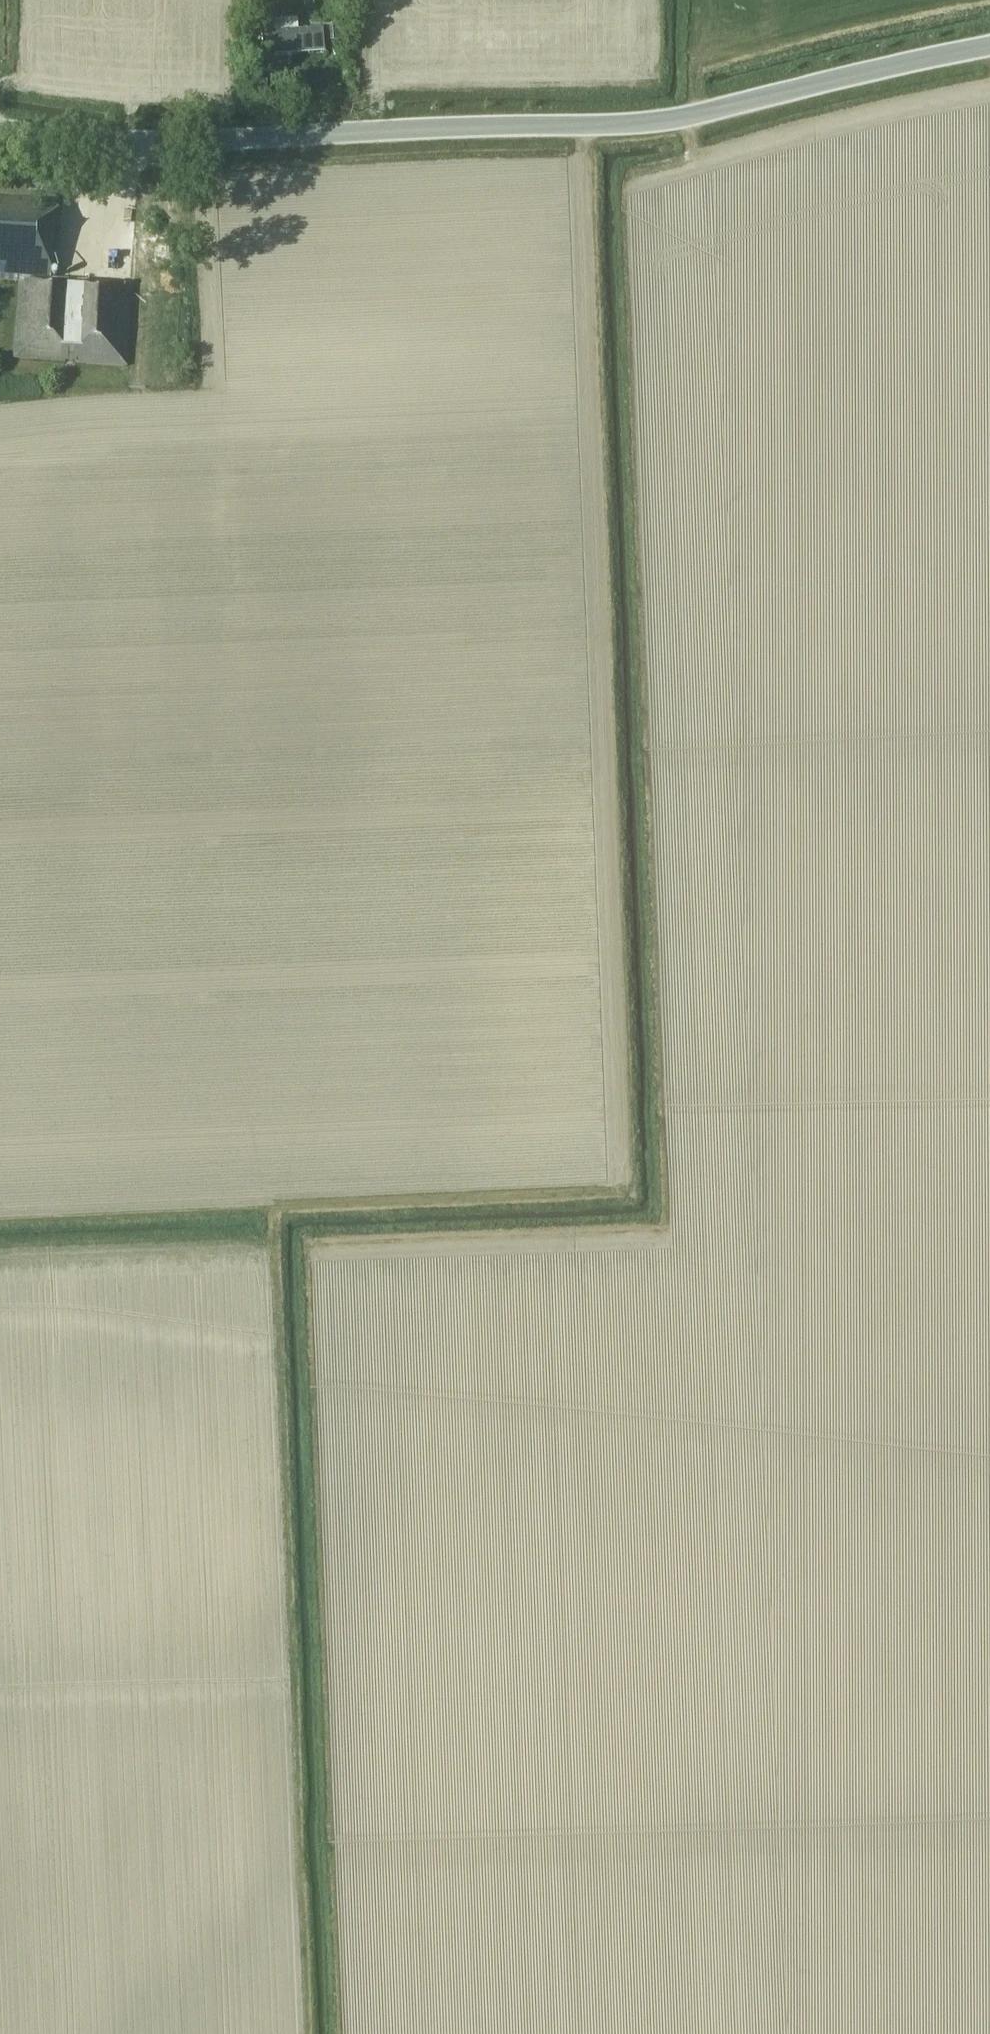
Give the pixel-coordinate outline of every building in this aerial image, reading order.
[(274,56),(324,53),(323,29),(273,33),(273,22),(261,22),(263,47),(273,47),(274,56)] [(62,176),(29,174),(28,190),(61,192),(62,176)] [(51,268),(58,201),(0,197),(0,280),(19,281),(14,358),(125,365),(130,288),(50,282),(51,268)]
